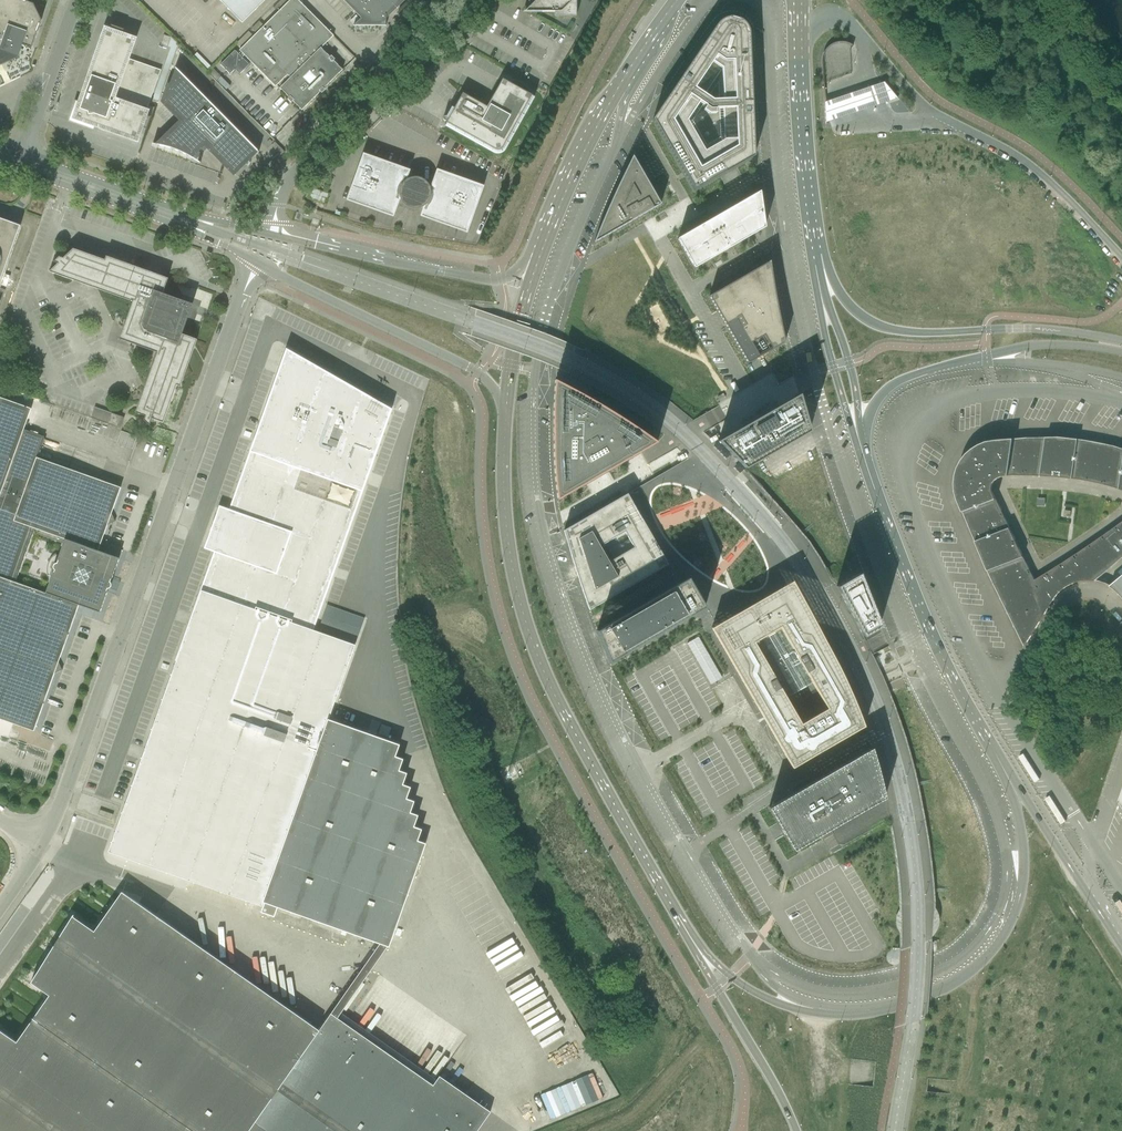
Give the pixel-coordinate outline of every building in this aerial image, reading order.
[(18,58),(23,45),(31,48),(41,20),(33,4),(21,0),(0,0),(0,67),(18,58)] [(242,23),(265,0),(219,0),(242,23)] [(326,28),(298,0),(290,0),(239,51),(275,87),(278,84),(281,87),(280,88),(289,98),(287,99),(291,103),(292,101),(301,111),(319,94),(317,92),(323,86),(325,87),(342,70),(333,61),(335,60),(331,56),(330,57),(321,48),(333,36),(326,28)] [(361,18),(353,26),(386,26),(386,19),(405,0),(342,0),(361,18)] [(537,12),(555,12),(555,16),(576,16),(576,0),(537,0),(526,11),(525,11),(524,12),(537,12)] [(717,25),(716,26),(653,119),(694,191),(754,156),(749,35),(749,33),(749,31),(748,30),(748,28),(747,27),(746,26),(745,24),(744,23),(743,22),(741,21),(740,20),(739,20),(737,19),(736,18),(734,18),(732,18),(731,18),(729,18),(728,18),(726,19),(725,19),(723,20),(722,20),(720,21),(719,22),(718,23),(717,25)] [(74,101),(80,103),(75,118),(136,140),(141,127),(146,129),(145,130),(146,130),(150,120),(154,108),(148,106),(161,71),(129,59),(129,60),(127,60),(134,40),(121,35),(123,31),(124,31),(124,30),(111,25),(111,26),(110,31),(106,30),(80,102),(74,100),(74,101)] [(160,45),(167,47),(170,38),(164,35),(160,45)] [(152,101),(158,102),(178,46),(170,38),(167,47),(170,48),(152,101)] [(456,41),(453,47),(459,50),(463,44),(456,41)] [(842,76),(841,70),(852,68),(849,41),(823,44),(827,77),(842,76)] [(235,51),(221,65),(230,74),(235,69),(239,74),(248,65),(235,51)] [(193,56),(207,70),(211,67),(197,53),(193,56)] [(204,145),(205,146),(209,150),(234,176),(235,175),(234,174),(246,162),(248,161),(257,152),(258,153),(258,152),(251,144),(176,68),(175,69),(176,70),(172,82),(171,84),(170,86),(168,86),(162,101),(161,101),(180,121),(164,137),(157,145),(152,144),(152,145),(161,146),(170,149),(178,152),(183,154),(187,156),(191,158),(192,158),(198,151),(198,152),(199,152),(200,152),(201,152),(201,151),(202,151),(202,150),(203,150),(203,149),(203,148),(202,148),(202,147),(204,145)] [(208,72),(223,88),(228,84),(212,68),(208,72)] [(490,100),(487,107),(462,93),(454,108),(447,120),(444,126),(445,126),(447,123),(495,150),(496,150),(497,150),(497,151),(498,151),(498,150),(499,150),(500,150),(501,150),(501,149),(502,149),(502,148),(531,96),(534,98),(534,97),(502,79),(492,97),(492,96),(491,96),(490,96),(490,97),(489,97),(489,98),(489,99),(490,100)] [(884,82),(882,83),(883,85),(888,102),(898,99),(884,82)] [(883,87),(882,86),(824,105),(825,126),(889,105),(883,87)] [(271,146),(280,156),(284,152),(274,142),(271,146)] [(393,217),(400,198),(400,200),(401,201),(402,202),(403,203),(403,205),(405,205),(406,206),(407,207),(408,208),(410,208),(411,209),(412,209),(414,209),(415,209),(417,209),(418,209),(419,209),(421,208),(422,208),(423,207),(420,216),(467,233),(483,186),(437,170),(430,188),(430,187),(429,186),(428,185),(428,183),(427,182),(426,181),(425,181),(424,180),(423,179),(421,178),(420,178),(419,178),(418,177),(416,177),(415,177),(414,177),(412,177),(411,178),(410,178),(409,179),(407,179),(406,180),(410,170),(363,154),(346,200),(393,217)] [(606,214),(593,243),(661,204),(633,156),(619,185),(606,214)] [(331,173),(327,169),(323,173),(327,177),(331,173)] [(319,191),(315,202),(324,205),(328,194),(319,191)] [(765,227),(760,191),(677,239),(694,268),(765,227)] [(16,238),(20,228),(20,226),(0,218),(0,283),(16,238)] [(59,257),(53,262),(58,264),(49,272),(132,302),(119,339),(156,353),(135,413),(145,416),(144,420),(149,426),(152,419),(163,423),(176,385),(180,386),(197,340),(182,334),(193,304),(163,294),(168,279),(106,257),(105,260),(73,249),(64,258),(59,257)] [(748,364),(785,342),(783,332),(780,322),(778,312),(776,302),(775,292),(773,281),(771,271),(770,261),(709,296),(748,364)] [(286,349),(249,452),(253,453),(358,491),(362,492),(392,409),(286,349)] [(553,408),(553,455),(554,470),(555,485),(557,500),(657,442),(643,432),(629,423),(617,416),(605,408),(593,401),(573,390),(555,380),(554,387),(562,387),(561,409),(553,408)] [(799,394),(718,441),(745,469),(757,462),(810,431),(806,417),(799,394)] [(79,605),(100,613),(107,592),(107,591),(107,589),(106,588),(108,582),(110,582),(111,579),(112,580),(119,559),(98,551),(107,525),(115,522),(111,514),(121,488),(37,458),(44,437),(24,430),(31,409),(0,397),(0,719),(34,731),(54,674),(62,670),(58,662),(79,605)] [(91,418),(120,428),(124,418),(95,407),(91,418)] [(117,444),(132,449),(137,437),(121,431),(117,444)] [(710,439),(709,439),(710,439),(711,441),(713,444),(718,441),(718,440),(718,439),(717,439),(715,436),(710,439)] [(967,455),(962,461),(958,468),(956,476),(955,484),(956,492),(958,500),(978,548),(988,573),(992,580),(1024,646),(1053,601),(1055,598),(1057,595),(1059,593),(1062,590),(1065,588),(1068,586),(1071,585),(1074,583),(1078,582),(1082,581),(1086,581),(1090,581),(1094,581),(1121,558),(1121,521),(1099,538),(1079,551),(1035,580),(1008,528),(997,503),(990,490),(990,488),(991,483),(992,480),(994,477),(998,475),(1005,474),(1010,475),(1037,475),(1063,477),(1078,479),(1087,481),(1099,483),(1110,486),(1120,488),(1121,489),(1121,448),(1113,446),(1106,444),(1090,441),(1082,440),(1058,437),(1026,438),(995,441),(987,442),(979,445),(973,449),(967,455)] [(176,661),(108,852),(262,907),(264,903),(265,903),(261,913),(274,917),(278,907),(379,944),(387,946),(389,947),(393,937),(425,844),(417,841),(421,830),(414,827),(418,816),(410,813),(414,802),(406,799),(410,788),(402,785),(406,774),(399,771),(403,760),(395,757),(399,745),(328,719),(355,645),(309,629),(330,569),(358,491),(253,453),(233,511),(229,509),(214,552),(218,554),(204,592),(201,591),(176,661)] [(585,597),(589,610),(668,564),(628,495),(627,494),(564,530),(569,548),(576,572),(580,585),(585,597)] [(863,636),(880,626),(859,573),(852,577),(836,586),(863,636)] [(1121,597),(1121,576),(1110,586),(1116,591),(1121,596),(1121,597)] [(597,630),(609,662),(700,610),(705,607),(688,578),(597,630)] [(844,738),(864,726),(852,696),(839,667),(824,639),(796,588),(767,605),(774,617),(775,619),(780,627),(767,634),(754,642),(737,613),(711,628),(760,713),(765,710),(772,722),(767,725),(792,768),(818,753),(786,698),(812,683),(844,738)] [(687,644),(687,645),(709,684),(710,684),(710,685),(711,685),(711,684),(721,679),(721,678),(722,678),(722,677),(699,638),(698,638),(698,637),(698,638),(697,638),(687,643),(687,644)] [(785,798),(769,807),(794,850),(884,798),(881,781),(876,764),(871,748),(796,791),(799,797),(788,803),(785,798)] [(100,810),(100,811),(98,815),(112,820),(113,815),(100,810)] [(490,1112),(439,1076),(436,1080),(433,1085),(330,1013),(319,1030),(121,892),(94,931),(73,916),(72,916),(31,983),(49,995),(33,1018),(32,1018),(33,1019),(17,1042),(0,1030),(0,1130),(477,1130),(490,1112)] [(548,1031),(553,1040),(574,1028),(569,1019),(548,1031)] [(601,1070),(541,1094),(551,1119),(611,1095),(601,1070)]
